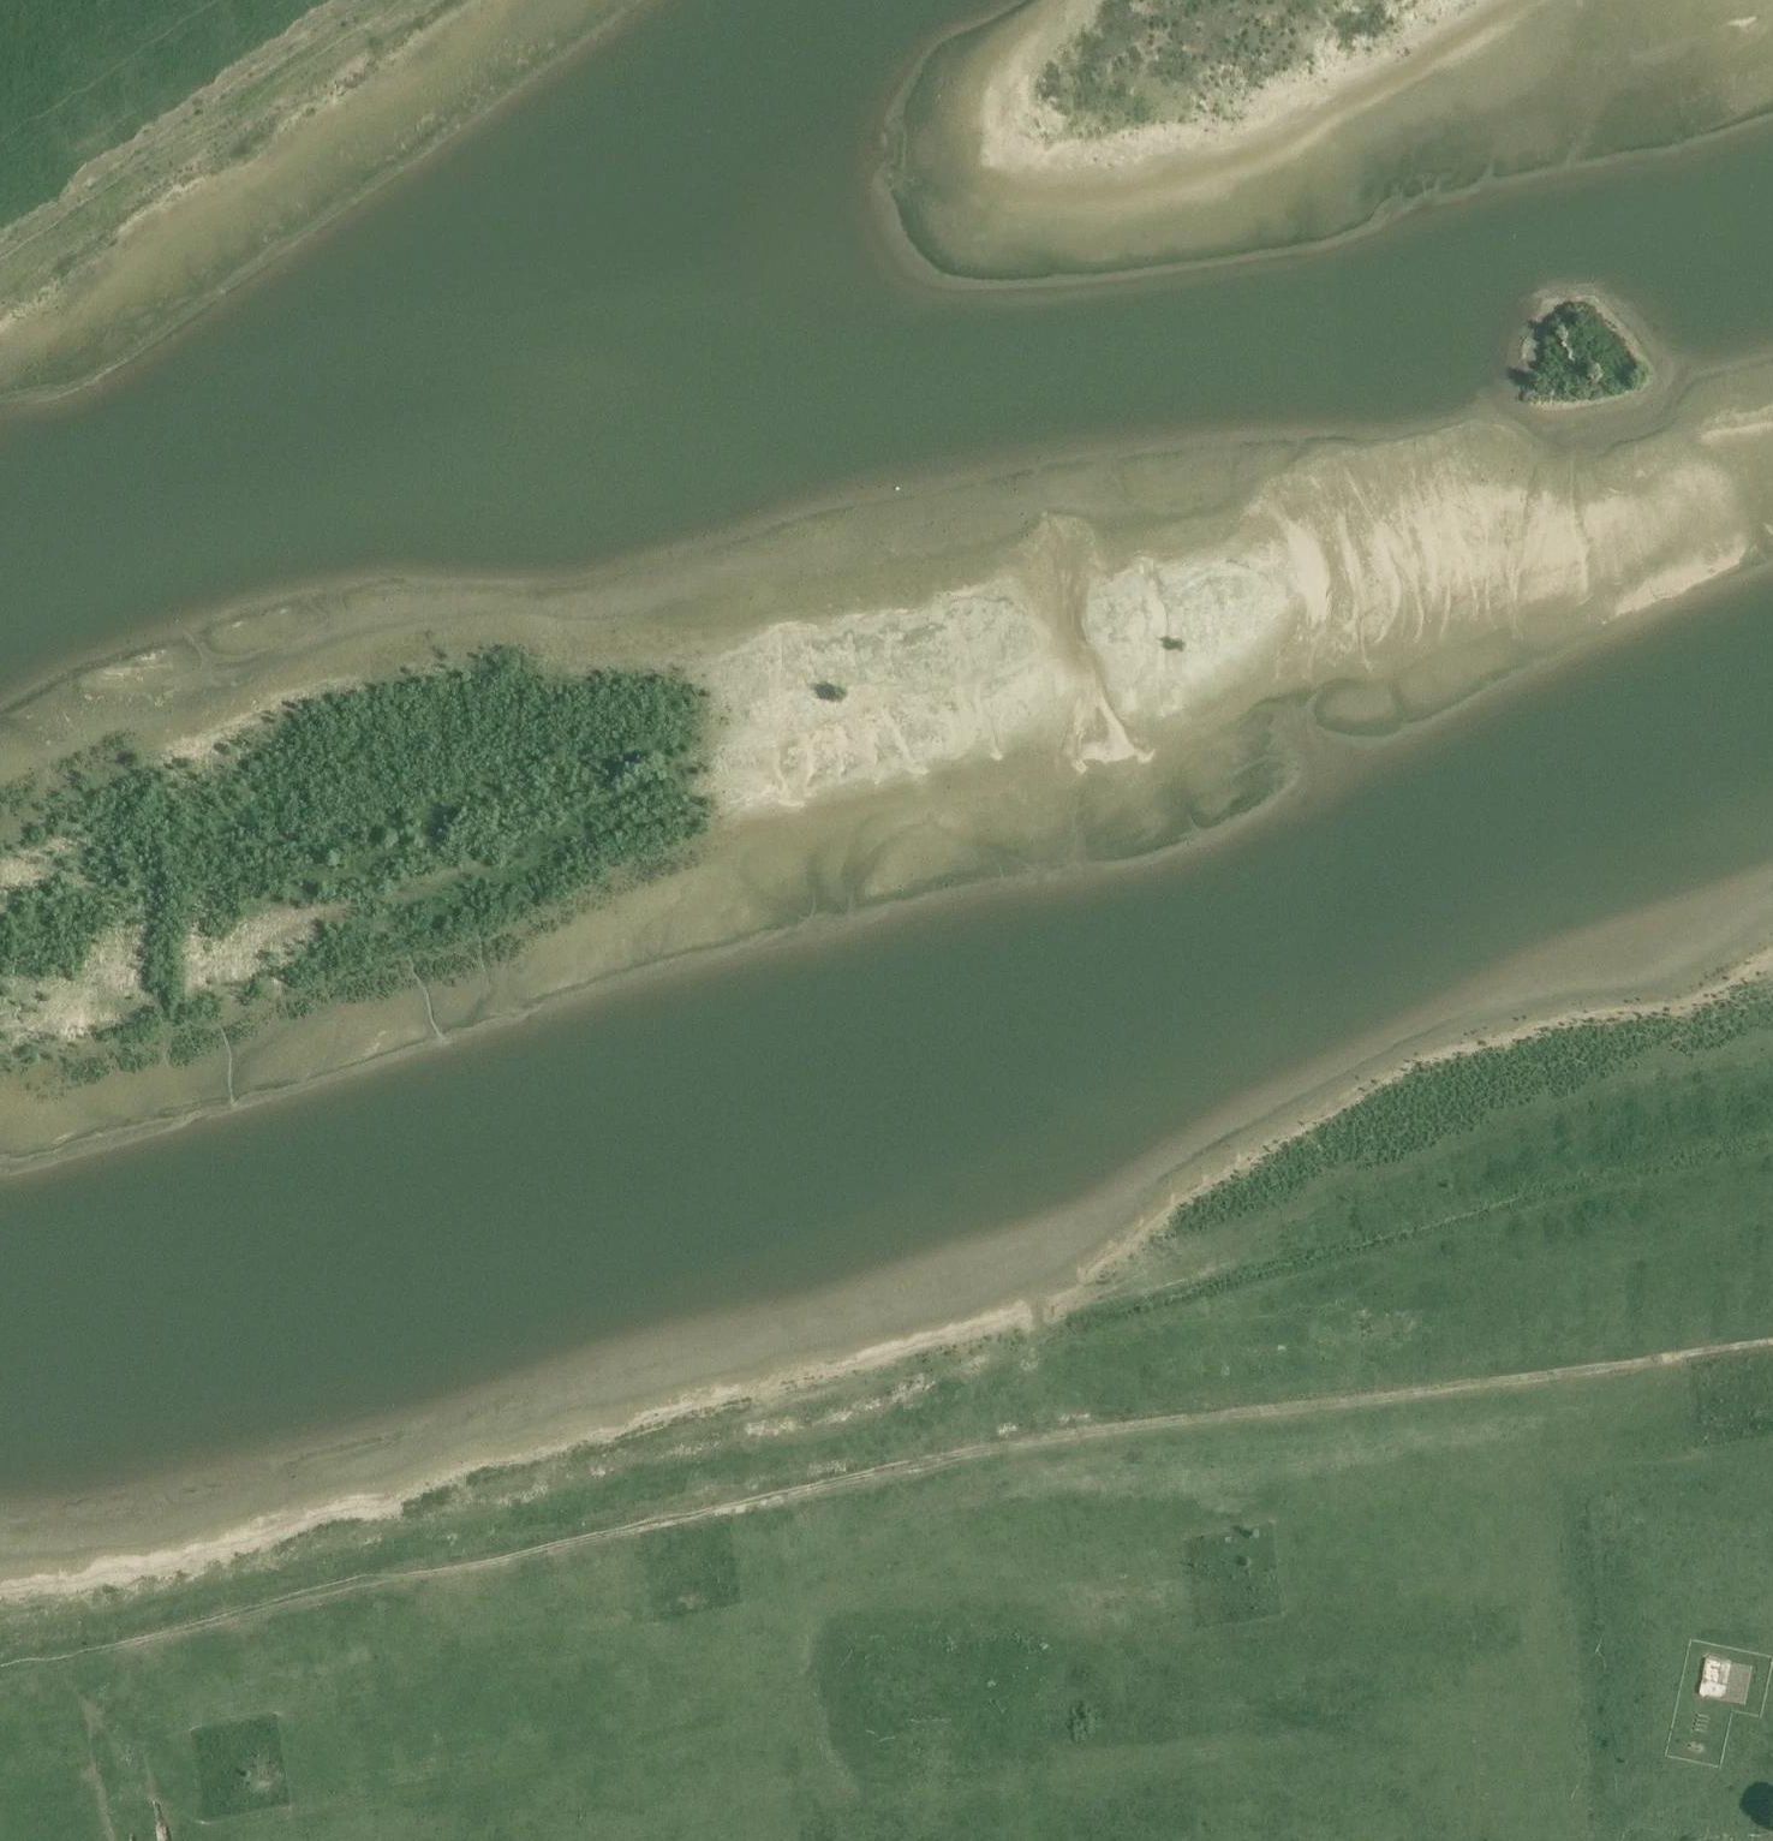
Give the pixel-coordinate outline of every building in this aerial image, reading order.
[(1702,1694),(1727,1699),(1734,1660),(1710,1655),(1702,1694)]
